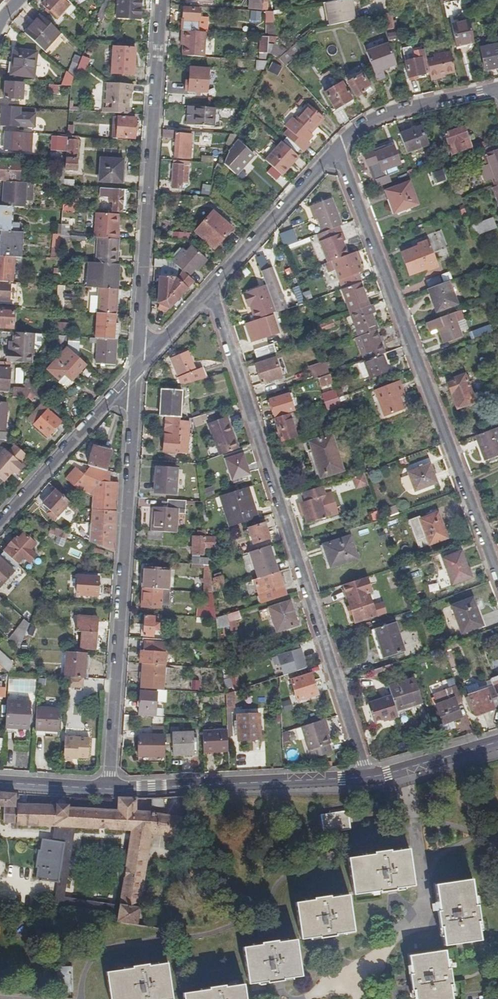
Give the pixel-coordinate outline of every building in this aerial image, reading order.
[(65,0),(50,0),(44,7),(58,21),(71,6),(65,0)] [(100,10),(106,12),(111,0),(104,0),(100,10)] [(124,0),(119,0),(118,20),(140,22),(141,1),(124,0)] [(251,10),(259,11),(260,0),(252,0),(251,10)] [(326,3),(323,3),(327,28),(352,22),(348,0),(344,0),(326,3)] [(183,9),(181,31),(197,32),(199,10),(183,9)] [(106,12),(100,10),(97,19),(102,22),(106,12)] [(391,14),(382,16),(385,31),(394,29),(391,14)] [(45,53),(61,35),(42,18),(26,36),(45,53)] [(456,48),(474,43),(469,21),(451,25),(456,48)] [(264,38),(275,39),(272,23),(264,23),(264,38)] [(197,32),(181,31),(180,40),(183,40),(182,46),(182,56),(204,58),(205,33),(197,32)] [(396,40),(394,33),(387,35),(388,42),(396,40)] [(273,43),(275,39),(264,38),(258,37),(256,60),(264,61),(265,56),(268,56),(269,54),(271,48),(265,47),(266,42),(273,43)] [(269,54),(276,61),(287,51),(273,43),(271,48),(269,54)] [(287,51),(276,61),(283,68),(292,61),(304,51),(297,43),(287,51)] [(497,67),(497,44),(481,48),(486,70),(497,67)] [(425,75),(430,73),(427,58),(424,49),(415,51),(413,46),(402,48),(409,82),(418,80),(417,77),(425,75)] [(367,56),(378,84),(386,81),(382,73),(397,67),(388,48),(367,56)] [(136,50),(113,49),(111,75),(134,77),(136,50)] [(37,53),(15,50),(14,59),(19,59),(17,75),(34,78),(37,53)] [(430,73),(432,81),(440,79),(439,76),(445,75),(455,72),(451,53),(427,58),(430,73)] [(68,74),(74,80),(77,72),(80,64),(82,59),(76,56),(68,74)] [(90,61),(82,58),(82,59),(80,64),(88,67),(90,61)] [(277,76),(281,68),(271,62),(267,70),(277,76)] [(265,63),(256,63),(255,71),(262,72),(265,64),(265,63)] [(85,75),(88,67),(80,64),(77,72),(85,75)] [(208,70),(190,68),(189,81),(185,81),(184,92),(206,94),(208,70)] [(347,82),(347,83),(356,98),(364,93),(362,90),(368,87),(360,75),(356,77),(354,73),(345,78),(347,82)] [(63,87),(71,88),(74,80),(68,74),(63,87)] [(25,84),(7,82),(5,99),(23,101),(25,84)] [(343,106),(353,99),(342,82),(325,93),(337,113),(344,109),(343,106)] [(59,87),(49,87),(48,95),(59,96),(59,87)] [(133,94),(133,92),(106,90),(104,115),(130,117),(131,112),(129,110),(129,104),(131,102),(131,99),(132,95),(133,94)] [(306,106),(295,121),(309,133),(321,118),(306,106)] [(7,132),(20,133),(20,130),(35,131),(36,116),(21,115),(22,109),(2,107),(1,126),(0,126),(0,132),(7,132)] [(215,110),(188,108),(186,126),(212,129),(215,110)] [(113,140),(117,141),(118,139),(134,140),(136,120),(114,119),(113,140)] [(295,121),(292,119),(284,128),(287,131),(291,134),(287,139),(302,152),(309,144),(307,142),(312,136),(309,133),(295,121)] [(400,134),(407,152),(427,145),(420,126),(400,134)] [(464,126),(444,133),(452,154),(472,146),(464,126)] [(175,131),(162,130),(162,138),(175,139),(173,159),(181,159),(182,152),(190,153),(191,141),(182,141),(183,135),(175,134),(175,131)] [(24,133),(20,133),(7,132),(6,151),(22,152),(32,152),(33,143),(23,142),(24,133)] [(67,150),(68,137),(50,136),(49,147),(60,148),(59,149),(67,150)] [(77,172),(80,138),(68,137),(67,150),(66,164),(66,171),(77,172)] [(228,153),(222,166),(225,169),(233,175),(240,168),(237,165),(248,151),(237,141),(229,154),(228,153)] [(281,143),(265,162),(282,176),(289,168),(287,166),(296,155),(281,143)] [(446,156),(447,162),(467,154),(478,150),(481,149),(484,148),(482,143),(472,146),(452,154),(446,156)] [(497,184),(497,143),(484,148),(481,149),(487,163),(478,167),(484,181),(493,178),(496,185),(497,184)] [(384,171),(401,165),(394,146),(387,149),(386,146),(365,153),(364,157),(374,182),(376,180),(387,177),(384,171)] [(478,150),(467,154),(472,165),(482,161),(478,150)] [(298,157),(296,155),(287,166),(289,168),(298,157)] [(124,161),(102,159),(100,183),(122,185),(124,161)] [(189,163),(173,161),(171,190),(181,191),(182,186),(185,186),(185,182),(187,182),(189,163)] [(21,163),(2,162),(0,181),(19,183),(21,163)] [(65,182),(66,171),(66,164),(58,164),(57,181),(65,182)] [(222,168),(216,166),(213,172),(219,174),(222,168)] [(432,186),(442,181),(438,171),(428,175),(432,186)] [(387,177),(376,180),(379,187),(392,183),(389,176),(387,177)] [(14,207),(24,208),(24,201),(26,185),(4,183),(2,206),(9,207),(14,207)] [(409,183),(386,191),(389,201),(392,200),(396,213),(417,205),(409,183)] [(26,185),(24,201),(29,202),(30,193),(32,193),(33,185),(26,185)] [(126,198),(127,191),(101,189),(101,198),(114,199),(113,213),(125,214),(127,199),(126,198)] [(339,227),(342,225),(331,198),(311,206),(317,220),(322,233),(339,227)] [(8,214),(9,207),(2,206),(0,206),(0,231),(1,231),(7,232),(8,214)] [(317,220),(311,206),(309,208),(314,221),(317,220)] [(231,230),(212,213),(194,233),(213,250),(231,230)] [(119,241),(121,241),(121,233),(120,233),(121,220),(96,218),(94,239),(99,239),(119,241)] [(488,220),(467,228),(471,238),(492,229),(488,220)] [(318,242),(341,233),(339,227),(322,233),(316,236),(318,242)] [(24,233),(7,232),(1,231),(0,254),(0,257),(16,258),(22,258),(24,233)] [(293,231),(278,234),(284,248),(298,243),(293,231)] [(172,232),(171,239),(184,241),(185,233),(172,232)] [(441,232),(432,234),(433,241),(442,240),(441,232)] [(318,242),(327,264),(347,256),(342,242),(344,241),(341,233),(318,242)] [(116,266),(119,241),(99,239),(97,264),(116,266)] [(422,245),(401,253),(411,278),(421,274),(421,276),(440,268),(429,239),(421,243),(422,245)] [(463,260),(477,254),(475,247),(460,253),(463,260)] [(53,249),(51,261),(60,262),(61,248),(53,249)] [(171,262),(178,269),(186,277),(202,260),(190,248),(186,253),(182,250),(171,262)] [(347,256),(327,264),(324,265),(328,274),(335,271),(342,290),(360,283),(361,283),(359,277),(363,276),(354,253),(347,256)] [(263,255),(256,257),(264,283),(275,314),(285,310),(270,267),(268,268),(263,255)] [(14,283),(16,258),(0,257),(0,282),(11,283),(14,283)] [(154,258),(153,267),(162,268),(166,268),(167,260),(154,258)] [(117,291),(119,270),(90,268),(88,289),(100,290),(117,291)] [(166,268),(162,268),(159,304),(162,305),(159,309),(166,313),(193,283),(186,277),(178,269),(166,268)] [(448,281),(428,289),(437,312),(457,304),(448,281)] [(0,282),(0,302),(9,302),(11,283),(0,282)] [(275,314),(264,283),(244,292),(244,293),(242,294),(247,306),(250,306),(252,305),(257,319),(275,314)] [(342,290),(351,313),(369,306),(360,283),(342,290)] [(297,304),(303,303),(297,286),(291,289),(297,304)] [(117,317),(119,291),(117,291),(100,290),(98,315),(116,316),(117,317)] [(369,306),(351,313),(360,336),(376,330),(378,330),(372,315),(375,314),(372,305),(369,306)] [(0,308),(0,327),(12,328),(14,310),(0,308)] [(451,314),(458,332),(465,330),(458,311),(451,314)] [(451,314),(425,324),(429,332),(438,328),(444,345),(460,338),(458,332),(451,314)] [(116,321),(116,316),(98,315),(97,315),(95,339),(99,340),(114,341),(116,321)] [(273,316),(246,324),(251,343),(279,335),(273,316)] [(331,321),(316,327),(319,333),(334,327),(331,321)] [(72,332),(73,324),(59,323),(59,331),(72,332)] [(469,333),(471,340),(489,333),(486,327),(469,333)] [(376,330),(360,336),(369,360),(381,355),(385,354),(376,330)] [(11,363),(33,365),(34,350),(42,351),(44,335),(15,333),(14,343),(13,353),(11,353),(11,363)] [(60,348),(63,345),(55,336),(52,342),(60,348)] [(63,345),(65,346),(66,337),(55,336),(63,345)] [(69,350),(78,357),(80,339),(71,338),(69,350)] [(115,366),(117,341),(114,341),(99,340),(97,365),(115,366)] [(254,351),(257,359),(270,355),(267,347),(254,351)] [(73,382),(87,365),(78,357),(69,350),(68,349),(48,370),(61,382),(59,383),(68,391),(75,384),(73,382)] [(189,385),(206,380),(202,369),(196,371),(187,353),(178,357),(173,359),(171,360),(182,385),(189,385)] [(369,360),(363,362),(370,380),(388,373),(381,355),(369,360)] [(277,358),(256,365),(262,385),(283,378),(277,358)] [(0,362),(0,391),(9,391),(11,363),(0,362)] [(307,367),(311,381),(317,379),(329,375),(324,362),(307,367)] [(466,373),(455,377),(457,381),(448,384),(458,409),(477,403),(466,373)] [(329,375),(317,379),(319,386),(331,382),(329,375)] [(14,398),(28,400),(29,397),(31,392),(35,383),(30,380),(26,389),(15,388),(14,398)] [(398,382),(375,391),(385,416),(403,410),(399,397),(403,395),(398,382)] [(31,392),(36,397),(40,393),(35,388),(31,392)] [(334,391),(334,390),(322,395),(324,402),(337,398),(334,391)] [(41,408),(45,404),(36,397),(31,392),(29,397),(41,408)] [(162,392),(160,419),(165,419),(179,419),(183,419),(184,393),(162,392)] [(289,393),(271,399),(276,415),(294,409),(289,393)] [(339,406),(337,398),(324,402),(327,410),(339,406)] [(61,422),(47,410),(34,426),(48,438),(61,422)] [(291,413),(275,418),(282,442),(298,437),(291,413)] [(209,422),(207,414),(200,417),(192,419),(193,427),(209,422)] [(179,419),(165,419),(162,453),(187,454),(189,422),(179,421),(179,419)] [(222,456),(238,451),(232,435),(234,434),(228,419),(211,425),(222,456)] [(476,437),(485,462),(497,457),(497,428),(476,437)] [(10,442),(14,433),(0,432),(0,440),(10,442)] [(238,451),(240,450),(234,434),(232,435),(238,451)] [(332,435),(314,441),(317,452),(314,456),(320,476),(330,473),(331,475),(343,472),(332,435)] [(28,456),(16,446),(9,454),(7,453),(0,461),(0,480),(5,484),(14,474),(17,477),(25,468),(21,464),(28,456)] [(96,447),(91,466),(92,467),(109,471),(113,451),(96,447)] [(242,455),(225,462),(232,482),(250,476),(242,455)] [(430,464),(408,472),(415,491),(437,483),(430,464)] [(92,542),(115,552),(116,517),(119,482),(111,481),(113,472),(109,471),(92,467),(86,475),(78,468),(68,479),(76,486),(77,485),(86,491),(95,494),(92,542)] [(177,472),(155,471),(154,496),(175,497),(177,472)] [(363,473),(351,477),(355,490),(368,486),(363,473)] [(324,493),(322,486),(305,492),(307,501),(302,503),(306,515),(308,523),(331,516),(339,513),(332,491),(324,493)] [(257,519),(247,488),(226,495),(231,511),(224,513),(230,528),(257,519)] [(203,491),(206,499),(214,496),(211,489),(203,491)] [(59,517),(72,503),(57,490),(45,504),(51,509),(47,513),(56,521),(59,517)] [(185,503),(167,503),(166,511),(152,511),(151,534),(161,535),(176,535),(178,516),(185,516),(185,503)] [(384,510),(387,517),(399,513),(396,506),(384,510)] [(370,513),(373,522),(380,520),(377,511),(370,513)] [(410,521),(420,548),(446,538),(437,513),(422,519),(420,520),(419,518),(410,521)] [(265,525),(249,530),(254,547),(270,541),(265,525)] [(69,533),(53,526),(50,533),(59,537),(56,543),(64,547),(67,540),(70,533),(69,533)] [(387,538),(384,531),(378,533),(380,540),(387,538)] [(151,534),(147,534),(147,543),(161,543),(161,535),(151,534)] [(16,542),(5,554),(19,566),(25,560),(31,565),(38,557),(32,552),(36,546),(24,536),(18,543),(16,542)] [(351,537),(326,545),(330,558),(328,558),(330,568),(358,560),(351,537)] [(215,540),(191,539),(193,556),(204,555),(203,548),(216,549),(215,540)] [(330,558),(326,545),(321,546),(325,559),(328,558),(330,558)] [(278,571),(269,546),(250,553),(258,578),(278,571)] [(107,551),(95,547),(92,553),(105,557),(107,551)] [(461,551),(442,558),(452,584),(471,577),(461,551)] [(5,554),(0,559),(0,590),(20,567),(19,566),(5,554)] [(209,566),(218,563),(216,557),(209,560),(190,559),(190,566),(209,566)] [(212,594),(209,566),(190,566),(190,569),(203,570),(204,581),(201,581),(201,585),(204,585),(206,594),(207,593),(212,594)] [(286,595),(278,571),(258,578),(252,580),(261,603),(286,595)] [(418,571),(410,572),(412,581),(421,580),(418,571)] [(144,572),(143,592),(169,593),(170,573),(144,572)] [(99,577),(78,575),(77,594),(98,596),(99,577)] [(344,584),(346,591),(356,622),(386,612),(382,602),(373,605),(368,592),(372,590),(368,576),(344,584)] [(438,578),(441,587),(447,585),(444,576),(438,578)] [(221,577),(213,579),(217,590),(225,588),(221,577)] [(169,593),(143,592),(142,610),(161,610),(161,605),(168,605),(169,593)] [(215,619),(212,594),(207,593),(206,607),(197,606),(196,618),(215,619)] [(474,599),(453,606),(462,632),(483,624),(474,599)] [(289,600),(261,609),(264,619),(272,616),(277,631),(297,624),(289,600)] [(238,611),(227,614),(229,624),(229,631),(237,629),(236,620),(241,618),(238,611)] [(97,616),(77,614),(76,630),(81,630),(80,648),(95,649),(97,616)] [(227,614),(215,619),(216,629),(229,624),(227,614)] [(10,639),(19,648),(29,624),(25,620),(10,639)] [(154,621),(144,620),(142,640),(152,641),(154,621)] [(394,622),(371,629),(381,659),(404,651),(394,622)] [(38,630),(31,627),(28,635),(35,638),(38,630)] [(142,666),(164,667),(165,654),(163,654),(163,642),(143,642),(143,644),(139,644),(139,653),(140,653),(140,666),(142,666)] [(278,663),(281,675),(306,667),(300,648),(290,651),(271,657),(274,664),(278,663)] [(9,672),(11,665),(13,662),(0,651),(0,664),(9,672)] [(67,651),(65,676),(68,676),(84,677),(86,652),(67,651)] [(394,671),(392,664),(382,667),(383,671),(384,674),(394,671)] [(163,692),(164,667),(142,666),(141,691),(157,692),(163,692)] [(234,670),(228,672),(234,688),(240,686),(234,670)] [(312,672),(292,679),(298,700),(319,693),(312,672)] [(84,677),(68,676),(68,686),(83,687),(84,677)] [(476,714),(495,709),(497,708),(497,697),(491,680),(490,677),(483,679),(486,686),(479,688),(478,684),(468,687),(469,692),(474,708),(476,714)] [(392,696),(399,718),(406,716),(405,712),(414,709),(413,706),(422,703),(414,678),(389,686),(392,696)] [(463,699),(457,685),(444,690),(445,692),(435,695),(438,703),(437,704),(443,723),(439,724),(441,732),(456,727),(453,719),(461,717),(456,701),(463,699)] [(232,691),(224,693),(225,707),(230,707),(233,706),(232,691)] [(167,692),(163,692),(157,692),(157,696),(140,695),(139,719),(156,719),(157,703),(166,704),(167,692)] [(469,710),(474,708),(469,692),(464,693),(469,710)] [(389,721),(399,718),(392,696),(368,703),(371,713),(374,722),(388,718),(389,721)] [(6,699),(5,728),(29,730),(30,701),(6,699)] [(290,699),(281,702),(284,711),(293,709),(290,699)] [(60,710),(36,708),(35,730),(58,731),(60,710)] [(368,724),(374,722),(371,713),(366,715),(368,724)] [(259,714),(237,714),(237,740),(259,739),(259,714)] [(328,728),(325,719),(302,726),(309,749),(310,749),(313,758),(331,752),(328,743),(329,743),(327,734),(325,729),(328,728)] [(137,755),(164,755),(164,731),(153,730),(153,736),(137,735),(137,755)] [(226,736),(226,730),(201,731),(202,752),(227,750),(226,736)] [(193,734),(172,734),(172,755),(193,755),(193,734)] [(65,736),(63,759),(71,760),(71,756),(87,757),(88,737),(65,736)] [(0,791),(0,821),(10,821),(9,825),(47,826),(70,827),(124,829),(116,904),(116,913),(114,923),(134,925),(142,856),(141,855),(143,832),(180,838),(183,817),(145,812),(145,810),(142,810),(126,809),(128,797),(110,796),(109,808),(61,806),(61,802),(46,801),(46,803),(7,801),(8,791),(0,791)] [(144,798),(128,797),(126,809),(142,810),(142,805),(144,798)] [(157,806),(158,797),(144,798),(142,805),(157,806)] [(348,806),(321,810),(324,831),(333,829),(332,827),(351,825),(348,806)] [(70,827),(47,826),(45,841),(60,843),(56,884),(55,884),(52,905),(116,913),(116,904),(63,898),(70,827)] [(60,843),(45,841),(37,840),(35,852),(33,852),(31,869),(33,869),(32,881),(55,884),(56,884),(60,843)] [(410,848),(350,857),(355,892),(415,884),(410,848)] [(473,878),(438,883),(446,944),(481,939),(473,878)] [(349,893),(297,900),(302,936),(354,929),(349,893)] [(297,937),(244,944),(249,982),(302,974),(297,937)] [(411,956),(417,998),(453,998),(447,951),(411,956)] [(106,972),(110,998),(168,998),(171,998),(166,963),(106,972)] [(57,991),(72,989),(70,965),(55,966),(57,991)] [(183,992),(184,998),(245,998),(243,983),(183,992)]
